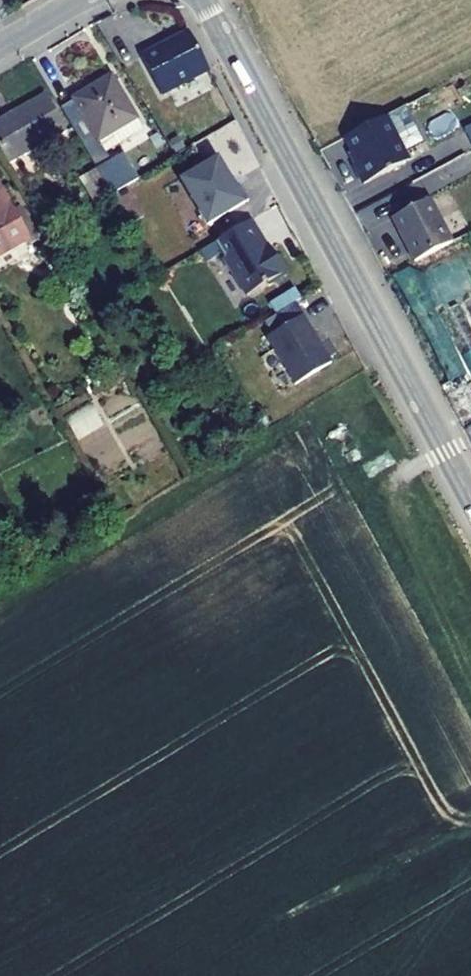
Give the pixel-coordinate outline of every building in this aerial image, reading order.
[(153,104),(200,77),(179,40),(132,67),(153,104)] [(93,159),(129,139),(105,93),(72,112),(72,117),(55,126),(81,175),(95,200),(119,243),(134,236),(99,169),(93,159)] [(0,120),(0,171),(56,138),(35,100),(0,120)] [(384,118),(344,139),(352,154),(358,165),(354,167),(364,186),(402,165),(405,156),(384,118)] [(134,149),(129,139),(93,159),(99,169),(134,149)] [(348,156),(354,167),(358,165),(352,154),(348,156)] [(428,193),(470,176),(464,159),(421,176),(428,193)] [(206,238),(246,213),(236,197),(230,201),(225,192),(227,191),(214,171),(211,173),(207,167),(191,176),(195,183),(178,193),(206,238)] [(95,200),(81,175),(65,184),(79,208),(95,200)] [(392,220),(415,263),(448,246),(425,203),(392,220)] [(17,250),(0,220),(0,259),(17,250)] [(248,233),(212,255),(245,308),(283,284),(267,258),(263,261),(255,248),(257,246),(248,233)] [(441,314),(470,376),(470,299),(441,314)] [(304,329),(268,352),(296,398),(333,376),(304,329)]
